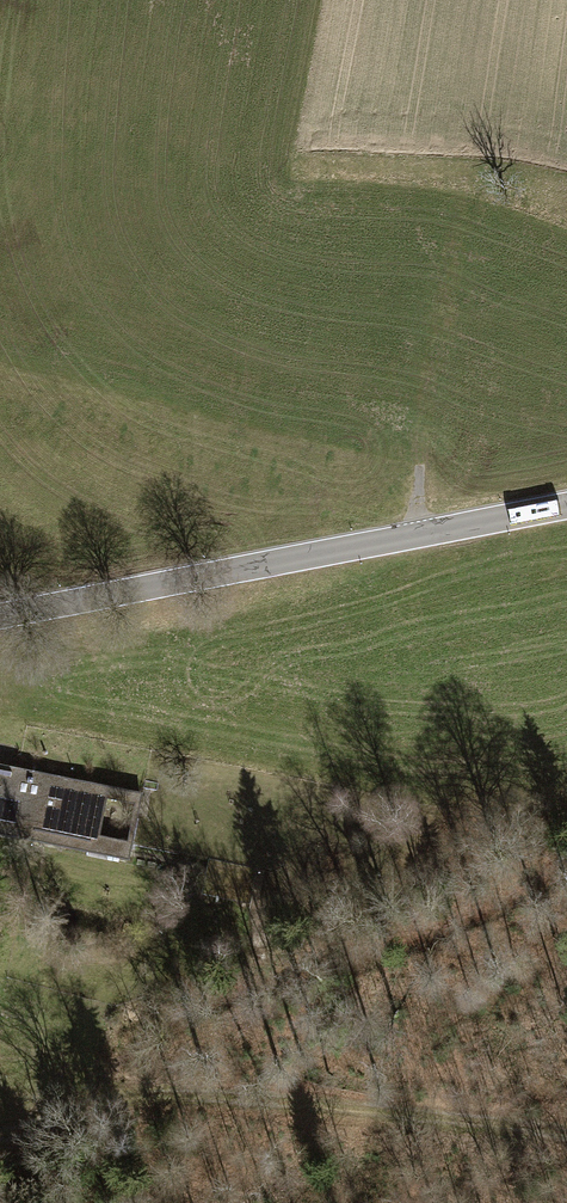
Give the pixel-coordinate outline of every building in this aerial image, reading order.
[(0,772),(0,843),(134,868),(147,800),(0,772)]
